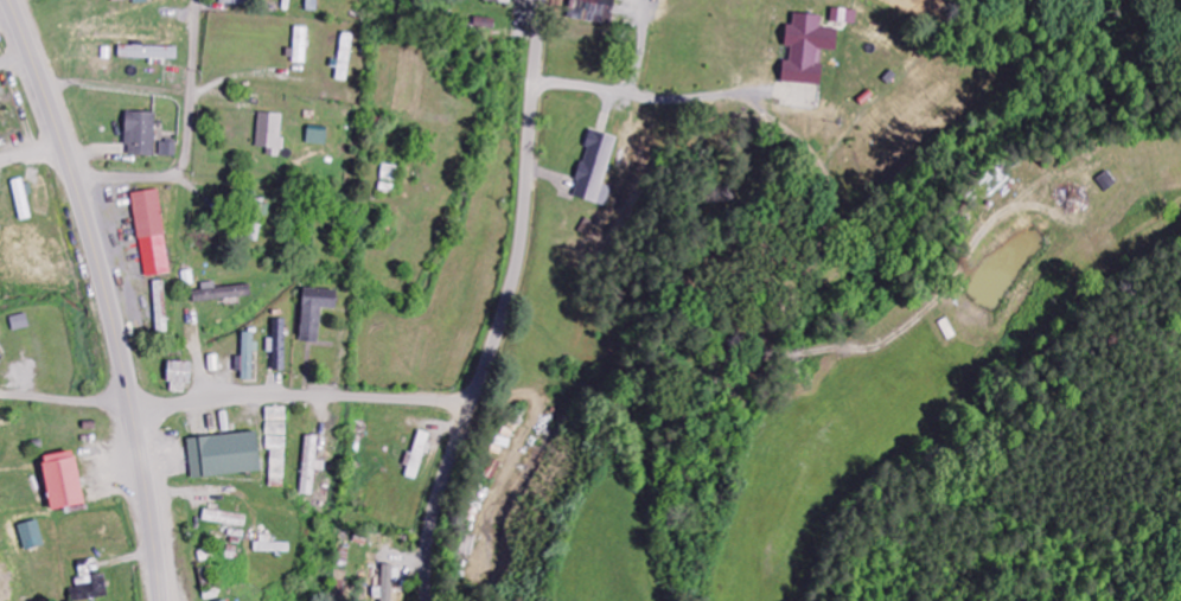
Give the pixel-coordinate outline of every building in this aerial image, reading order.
[(613,26),(616,0),(572,0),(569,20),(613,26)] [(857,27),(859,13),(834,8),(831,22),(857,27)] [(822,87),(824,66),(818,66),(819,51),(837,52),(839,31),(821,29),(822,17),(795,14),(794,26),(787,26),(785,48),(792,49),(791,62),(785,61),(783,83),(822,87)] [(309,28),(296,27),(294,64),(308,64),(309,28)] [(348,82),(355,35),(344,33),(337,80),(348,82)] [(178,48),(119,46),(119,58),(178,60),(178,48)] [(127,156),(155,156),(156,113),(128,112),(127,156)] [(257,147),(268,148),(267,156),(282,157),(284,140),(282,139),(284,115),(260,112),(257,147)] [(618,138),(590,131),(585,149),(587,150),(574,198),(600,205),(618,138)] [(161,156),(176,156),(177,142),(161,142),(161,156)] [(13,181),(22,222),(33,219),(24,179),(13,181)] [(134,193),(145,277),(171,273),(160,190),(134,193)] [(167,281),(155,282),(157,333),(169,332),(167,281)] [(195,304),(252,297),(251,285),(216,289),(216,282),(203,284),(204,290),(194,291),(195,304)] [(302,343),(320,343),(322,308),(337,309),(338,291),(304,289),(302,343)] [(286,321),(274,320),(274,342),(269,342),(268,354),(274,354),(274,370),(285,370),(286,321)] [(243,357),(237,356),(236,372),(243,372),(242,381),(255,381),(256,341),(254,341),(254,333),(243,332),(243,357)] [(191,363),(170,362),(169,393),(190,393),(191,363)] [(288,409),(268,408),(267,437),(268,437),(267,450),(272,450),(271,489),(286,489),(288,409)] [(430,433),(419,431),(414,454),(408,453),(406,466),(410,467),(407,478),(420,481),(430,433)] [(191,478),(261,473),(259,433),(189,438),(191,478)] [(319,462),(320,437),(305,437),(303,495),(316,496),(316,471),(326,471),(326,462),(319,462)] [(43,456),(50,510),(84,505),(77,452),(43,456)] [(204,523),(247,527),(248,515),(205,512),(204,523)] [(27,551),(46,545),(38,520),(19,526),(27,551)] [(228,560),(241,561),(242,532),(230,531),(228,560)] [(382,600),(394,600),(394,568),(384,568),(383,588),(374,588),(374,600),(382,600)]
